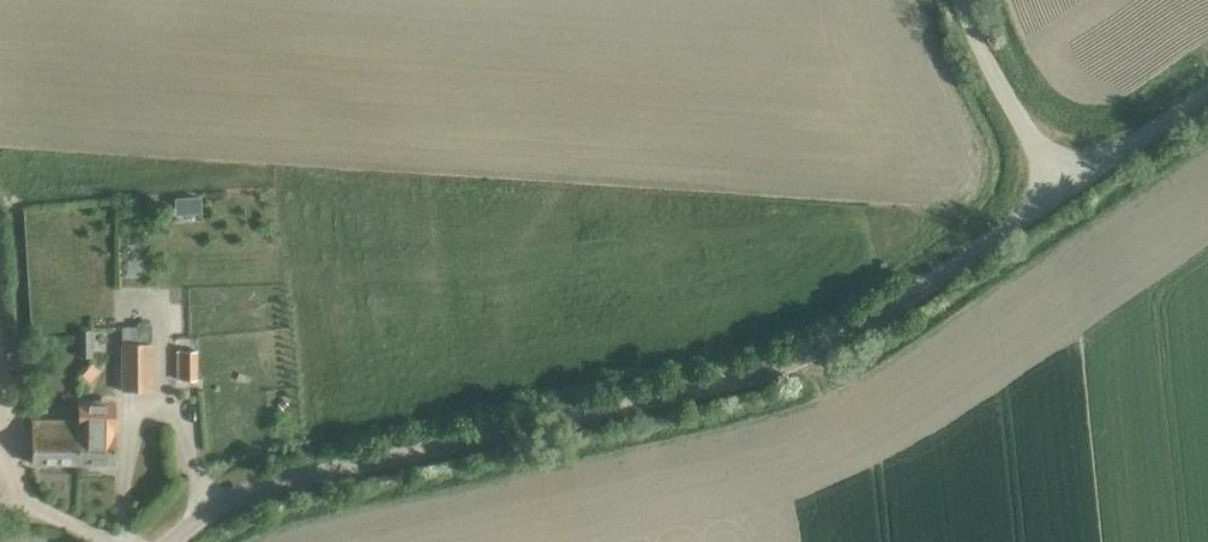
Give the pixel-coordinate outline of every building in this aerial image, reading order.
[(123,343),(123,391),(154,391),(154,343),(152,343),(152,327),(123,327),(123,343)] [(81,357),(94,357),(92,328),(80,329),(81,357)] [(198,350),(177,350),(177,379),(197,379),(198,350)] [(77,400),(77,406),(79,406),(79,463),(115,463),(116,401),(77,400)] [(79,406),(77,406),(76,420),(34,419),(33,462),(79,463),(79,406)]
